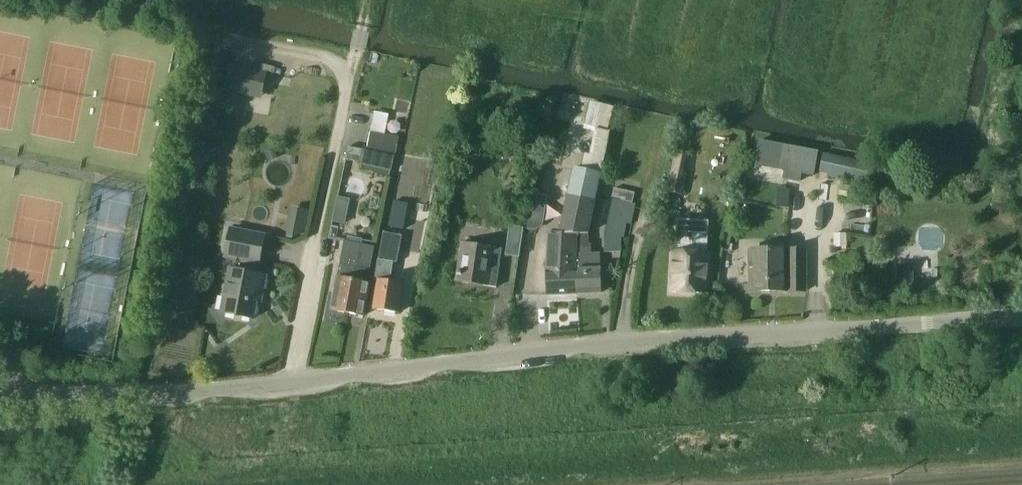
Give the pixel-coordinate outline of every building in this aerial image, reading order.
[(227,65),(222,92),(261,100),(266,73),(227,65)] [(540,296),(577,294),(575,257),(573,234),(587,234),(610,131),(607,130),(611,115),(590,110),(586,127),(598,130),(592,154),(583,154),(581,169),(574,167),(559,234),(547,234),(546,271),(546,281),(540,281),(540,296)] [(359,168),(360,165),(392,171),(399,137),(385,134),(389,116),(374,113),(366,151),(348,147),(344,165),(359,168)] [(759,141),(755,165),(785,171),(784,179),(800,182),(801,174),(813,176),(818,152),(759,141)] [(536,149),(534,161),(544,163),(546,150),(536,149)] [(268,153),(271,161),(278,158),(275,150),(268,153)] [(683,196),(688,174),(684,173),(688,153),(676,150),(667,192),(683,196)] [(820,172),(828,174),(827,177),(838,179),(839,176),(870,183),(874,165),(824,154),(820,172)] [(840,186),(839,195),(854,197),(855,188),(840,186)] [(778,187),(778,206),(789,207),(789,189),(778,187)] [(604,237),(605,252),(621,250),(621,238),(624,238),(625,227),(630,227),(635,207),(631,206),(634,195),(614,191),(604,237)] [(338,197),(333,222),(345,224),(350,200),(338,197)] [(394,202),(389,227),(404,229),(408,204),(394,202)] [(304,237),(306,208),(289,207),(287,236),(304,237)] [(707,252),(705,252),(706,221),(675,220),(674,244),(673,244),(671,292),(705,293),(707,252)] [(509,225),(505,255),(519,257),(523,227),(509,225)] [(230,270),(222,313),(253,319),(257,299),(259,292),(262,293),(266,276),(254,274),(256,263),(259,263),(264,236),(231,229),(226,257),(238,259),(236,271),(230,270)] [(384,232),(378,260),(375,280),(378,280),(374,310),(398,313),(403,284),(390,282),(393,262),(397,263),(402,236),(384,232)] [(575,257),(577,294),(601,293),(600,253),(589,254),(588,233),(587,234),(573,234),(575,257)] [(847,233),(834,233),(835,246),(847,246),(847,233)] [(330,311),(346,313),(361,243),(344,240),(337,275),(330,311)] [(454,281),(495,287),(502,248),(460,242),(454,281)] [(374,245),(361,243),(346,313),(363,317),(370,281),(363,280),(365,269),(369,270),(374,245)] [(750,291),(806,290),(806,250),(749,251),(750,291)] [(839,273),(839,263),(827,263),(827,277),(839,277),(839,273)] [(915,268),(898,269),(899,285),(915,284),(915,268)]
